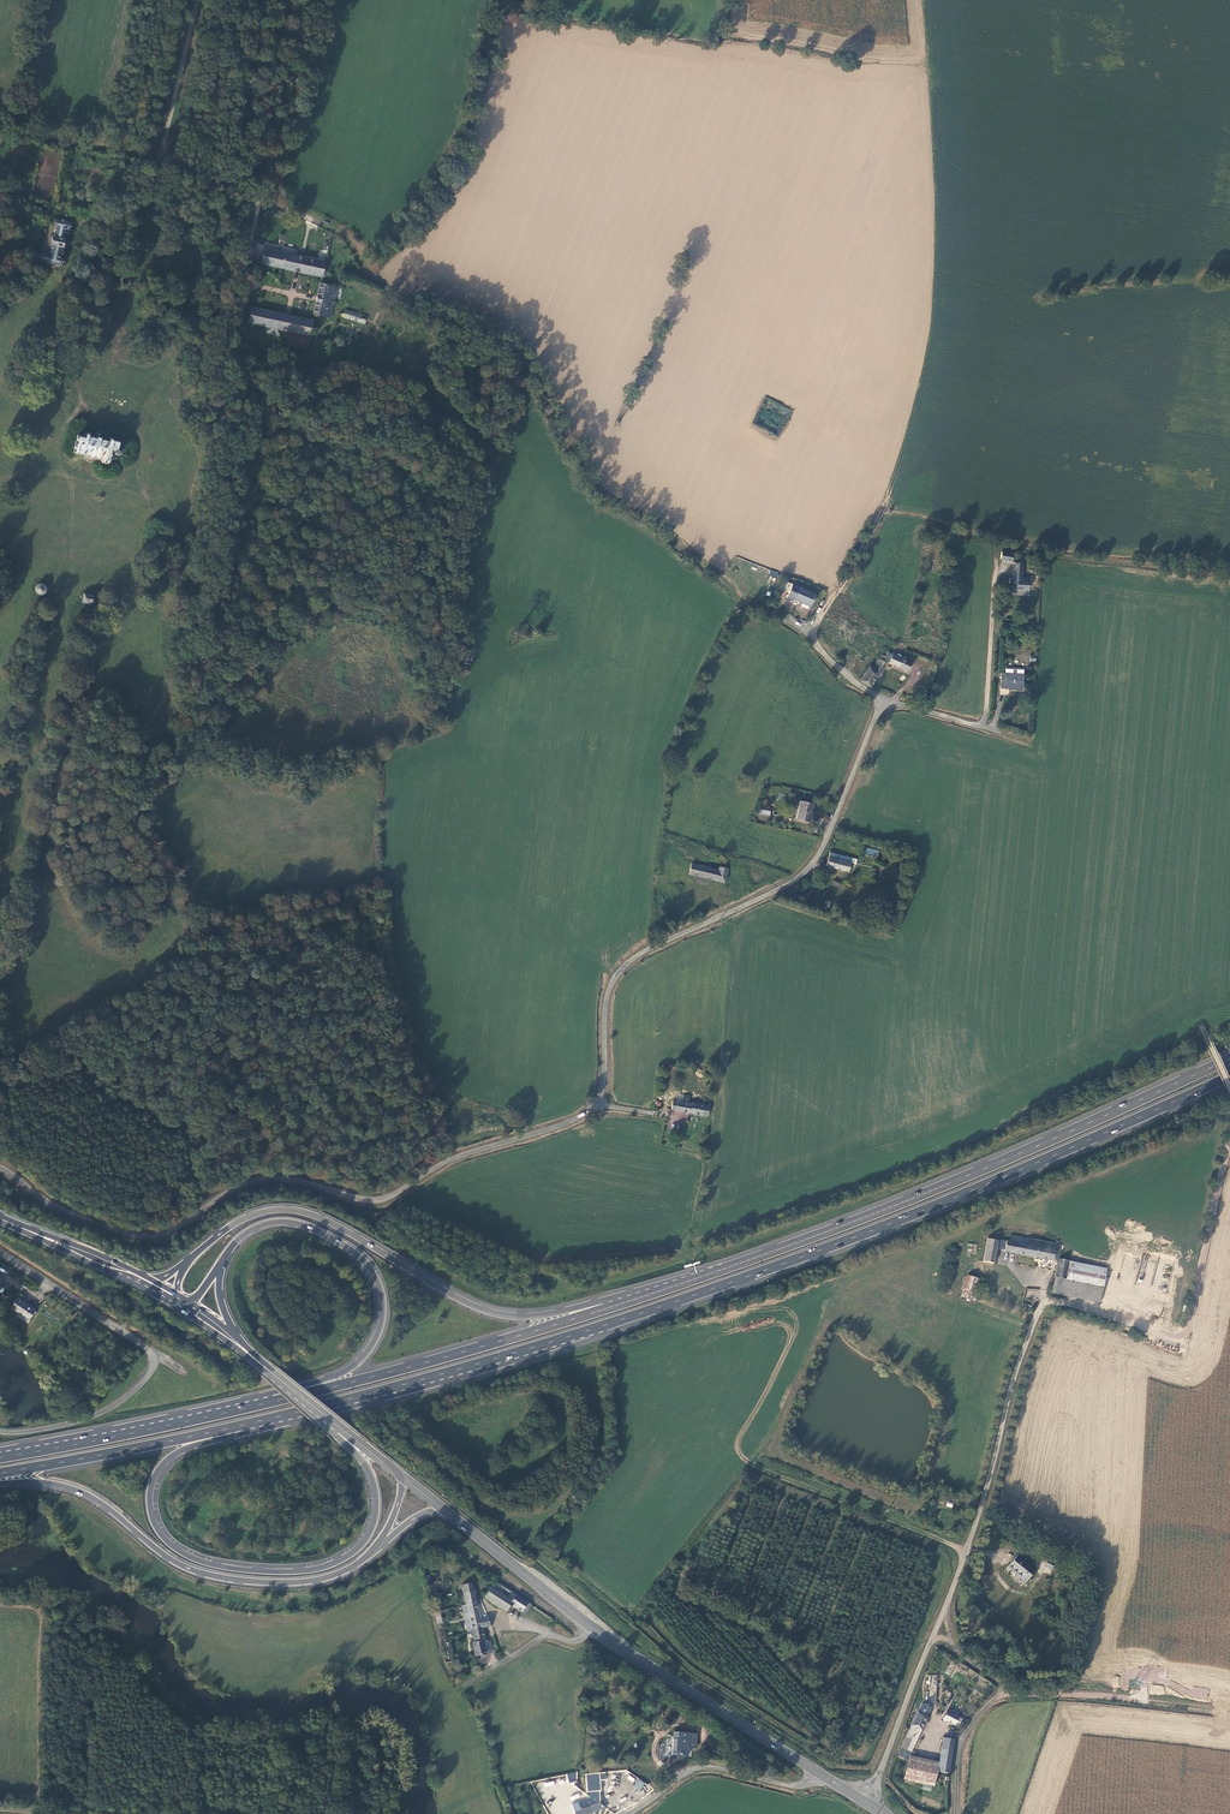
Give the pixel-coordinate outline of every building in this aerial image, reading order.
[(41,254),(39,263),(61,268),(63,259),(60,258),(62,248),(64,248),(65,240),(64,240),(66,230),(69,231),(71,222),(55,218),(53,227),(56,228),(54,237),(53,237),(51,245),(52,246),(50,256),(41,254)] [(18,231),(23,227),(16,220),(11,224),(18,231)] [(47,226),(41,254),(50,256),(52,246),(51,245),(53,237),(54,237),(56,228),(53,227),(47,226)] [(296,272),(298,257),(265,249),(262,265),(296,272)] [(301,273),(304,258),(298,257),(296,272),(301,273)] [(326,263),(304,258),(301,273),(323,278),(326,263)] [(337,288),(321,284),(317,300),(314,315),(331,319),(337,288)] [(281,330),(289,332),(310,336),(313,321),(288,316),(252,308),(249,323),(267,327),(266,333),(280,336),(281,330)] [(368,317),(346,310),(344,318),(366,325),(368,317)] [(310,336),(289,332),(286,345),(307,350),(310,336)] [(243,351),(253,354),(255,348),(240,345),(238,353),(242,353),(243,351)] [(75,451),(89,455),(92,456),(91,462),(102,465),(103,460),(104,462),(106,463),(108,463),(109,462),(111,461),(113,452),(116,453),(117,455),(120,456),(121,454),(122,453),(122,451),(119,450),(121,441),(114,440),(115,439),(107,438),(108,434),(104,433),(103,431),(101,430),(98,430),(96,432),(94,431),(93,435),(85,432),(85,434),(80,433),(78,443),(77,443),(75,451)] [(1013,554),(1001,551),(1000,559),(1012,561),(1013,554)] [(1015,563),(1012,589),(1027,591),(1029,578),(1020,577),(1021,564),(1015,563)] [(775,584),(778,572),(771,570),(768,582),(775,584)] [(795,598),(812,605),(817,593),(794,583),(790,592),(788,597),(794,600),(795,598)] [(47,591),(47,588),(45,585),(43,584),(40,584),(37,585),(36,588),(36,591),(37,593),(40,595),(43,595),(45,593),(47,591)] [(83,601),(86,602),(92,603),(95,602),(96,597),(94,595),(84,593),(83,601)] [(858,681),(870,688),(878,675),(885,662),(907,672),(913,661),(904,657),(903,659),(888,653),(887,656),(880,654),(872,669),(868,666),(858,681)] [(1023,670),(1005,670),(1005,674),(1001,674),(1000,688),(1022,689),(1023,670)] [(796,818),(809,821),(813,804),(801,801),(796,818)] [(878,856),(879,850),(864,848),(864,855),(878,856)] [(857,859),(830,853),(826,866),(848,872),(850,863),(856,864),(857,859)] [(689,873),(724,882),(728,870),(719,868),(718,870),(692,863),(689,873)] [(867,901),(878,905),(881,898),(870,894),(867,901)] [(692,1104),(672,1101),(671,1110),(691,1113),(692,1104)] [(709,1106),(692,1103),(692,1104),(691,1113),(708,1116),(709,1106)] [(996,1250),(997,1242),(992,1241),(993,1237),(988,1236),(982,1263),(993,1265),(996,1250)] [(1057,1260),(1060,1245),(1010,1236),(1009,1242),(1006,1241),(1006,1243),(1004,1252),(1057,1261),(1053,1277),(1065,1280),(1068,1262),(1057,1260)] [(1004,1252),(1006,1243),(997,1242),(996,1250),(1004,1252)] [(967,1253),(976,1254),(977,1244),(968,1244),(967,1253)] [(1106,1269),(1068,1262),(1065,1280),(1053,1277),(1050,1293),(1099,1302),(1106,1269)] [(960,1297),(971,1301),(977,1279),(966,1275),(960,1297)] [(28,1320),(34,1309),(17,1298),(10,1308),(28,1320)] [(1057,1558),(1049,1554),(1046,1560),(1047,1561),(1045,1565),(1052,1569),(1057,1558)] [(1017,1556),(1008,1569),(1016,1576),(1015,1576),(1024,1584),(1035,1569),(1017,1556)] [(530,1605),(494,1581),(484,1597),(505,1612),(510,1605),(524,1615),(530,1605)] [(438,1582),(426,1585),(428,1591),(440,1587),(438,1582)] [(463,1593),(465,1605),(477,1603),(474,1590),(469,1582),(461,1583),(463,1593)] [(439,1593),(430,1596),(432,1602),(441,1599),(439,1593)] [(477,1603),(465,1605),(465,1606),(462,1607),(467,1632),(470,1631),(471,1631),(471,1628),(481,1627),(489,1625),(487,1617),(480,1618),(477,1603)] [(484,1655),(482,1641),(483,1641),(481,1627),(471,1628),(471,1631),(473,1641),(471,1642),(474,1656),(484,1655)] [(483,1641),(482,1641),(484,1655),(491,1653),(489,1642),(483,1641)] [(1193,1687),(1191,1697),(1207,1699),(1209,1688),(1193,1687)] [(921,1704),(911,1725),(921,1729),(931,1709),(921,1704)] [(954,1726),(958,1717),(947,1711),(942,1719),(954,1726)] [(911,1725),(896,1756),(906,1760),(921,1729),(911,1725)] [(689,1734),(681,1733),(681,1741),(673,1740),(672,1755),(688,1756),(688,1750),(689,1734)] [(695,1751),(697,1734),(689,1734),(688,1750),(695,1751)] [(947,1773),(953,1740),(943,1738),(939,1763),(937,1772),(947,1773)] [(933,1786),(936,1772),(937,1767),(908,1761),(903,1780),(933,1786)] [(567,1782),(577,1782),(577,1773),(568,1772),(567,1782)] [(659,1782),(662,1778),(657,1774),(649,1785),(655,1789),(659,1782)] [(639,1792),(644,1784),(638,1779),(633,1788),(639,1792)] [(589,1803),(582,1806),(581,1805),(576,1807),(577,1808),(575,1809),(577,1813),(579,1813),(591,1809),(589,1803)]
